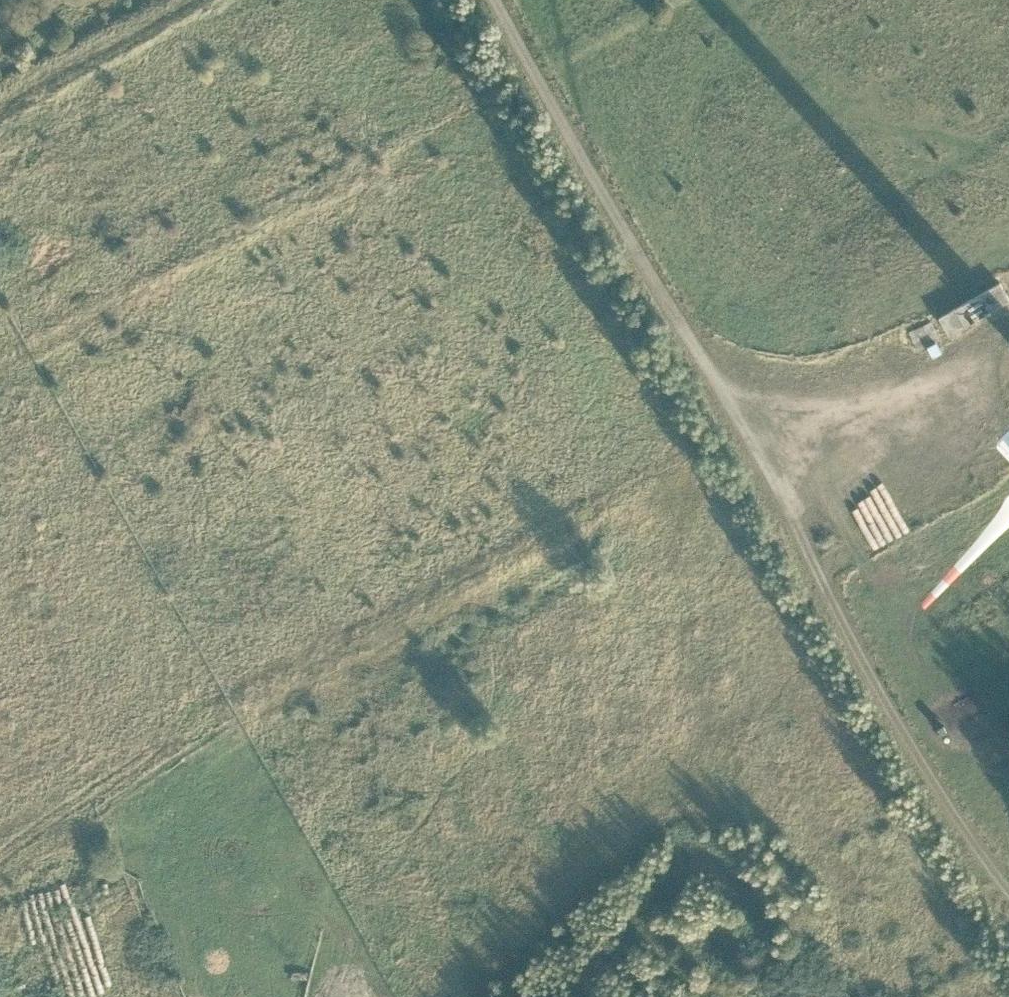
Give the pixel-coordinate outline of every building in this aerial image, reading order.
[(944,307),(951,326),(1008,303),(1008,285),(1008,282),(944,307)] [(938,318),(916,327),(923,345),(946,335),(938,318)] [(1001,386),(1005,366),(965,359),(962,372),(977,375),(977,379),(991,381),(990,384),(1001,386)]
